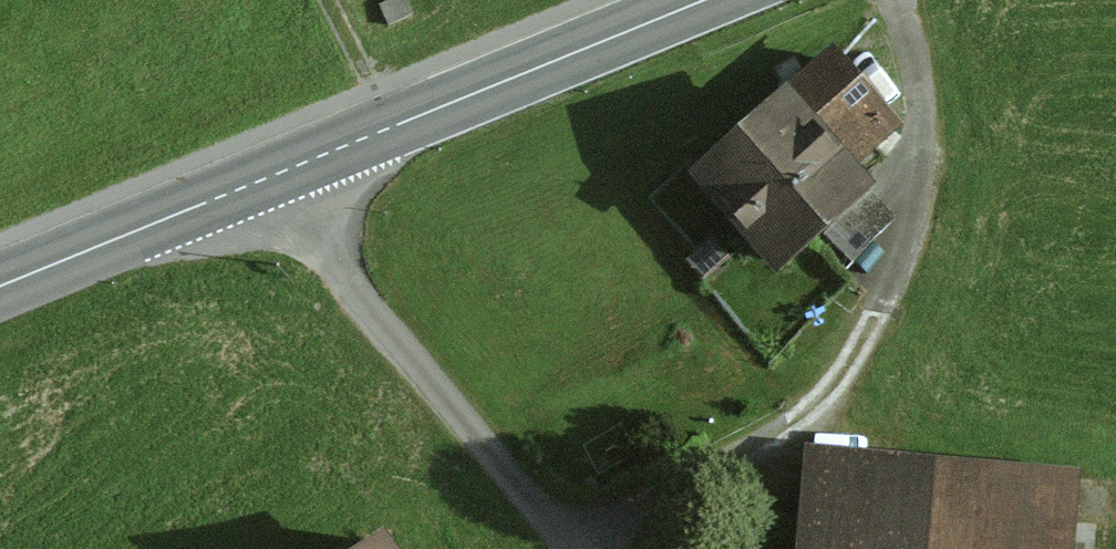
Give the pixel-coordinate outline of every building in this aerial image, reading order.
[(874,180),(854,158),(900,119),(834,42),(786,83),(786,82),(687,170),(775,268),(874,180)] [(1082,462),(803,439),(793,548),(1075,548),(1082,462)] [(355,548),(401,548),(384,527),(355,548)]
